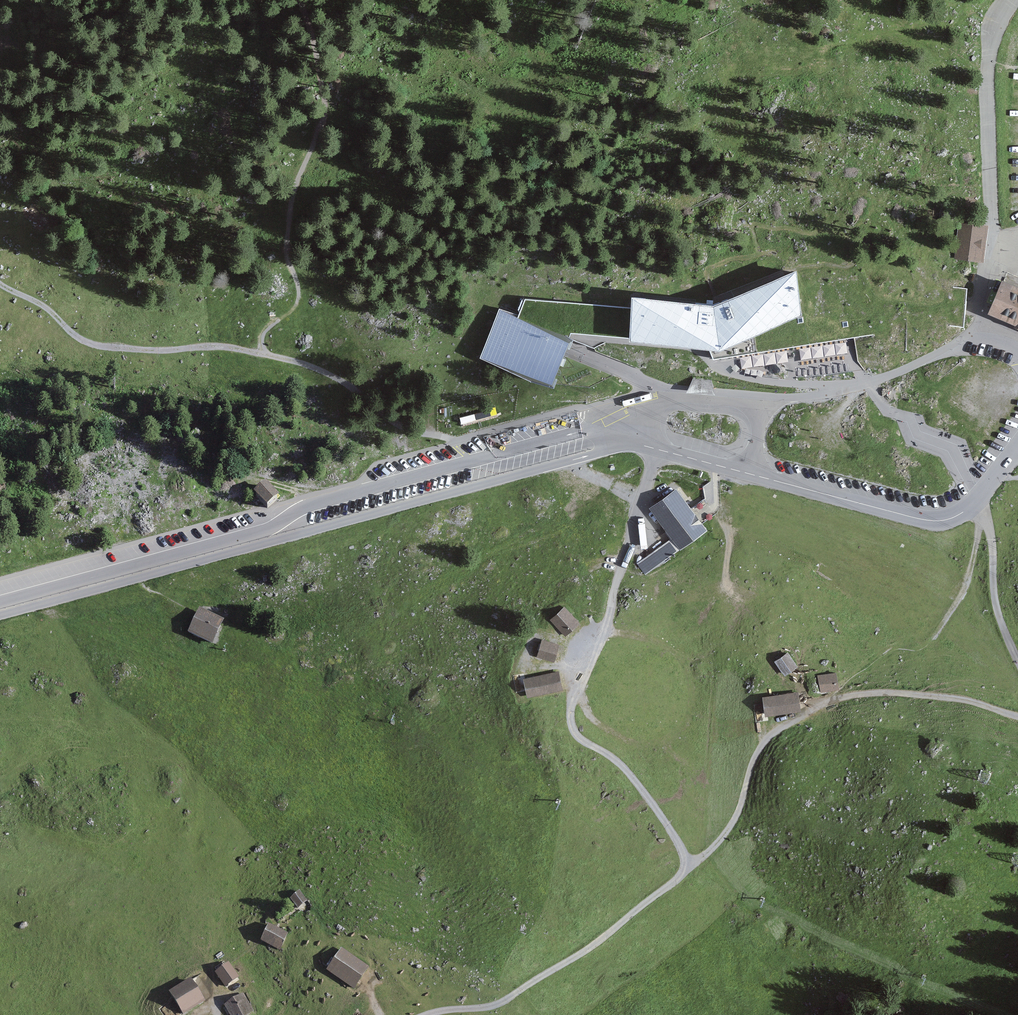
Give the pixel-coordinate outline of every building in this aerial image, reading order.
[(978,260),(982,260),(987,227),(959,223),(955,257),(978,260)] [(846,276),(795,270),(713,305),(632,296),(631,306),(524,298),(517,314),(571,336),(627,340),(630,340),(704,347),(708,347),(713,358),(728,356),(734,355),(757,352),(854,338),(846,276)] [(1001,281),(988,314),(1017,326),(1017,287),(1001,281)] [(546,326),(517,314),(499,307),(480,354),(553,383),(567,348),(571,336),(546,326)] [(855,366),(852,340),(790,347),(793,374),(855,366)] [(264,487),(254,498),(268,511),(278,499),(264,487)] [(698,519),(678,489),(651,507),(673,538),(682,551),(709,533),(698,519)] [(646,576),(682,551),(673,538),(637,563),(646,576)] [(578,624),(565,608),(551,620),(565,635),(578,624)] [(224,620),(201,609),(190,630),(212,642),(215,637),(224,620)] [(554,662),(559,645),(542,640),(537,657),(554,662)] [(788,652),(775,660),(784,674),(797,666),(788,652)] [(563,689),(558,670),(524,678),(528,697),(563,689)] [(837,672),(818,676),(821,693),(840,690),(837,672)] [(799,693),(764,698),(766,715),(801,710),(799,693)] [(292,899),(300,909),(308,902),(300,892),(292,899)] [(288,932),(268,925),(261,943),(281,951),(288,932)] [(369,968),(339,950),(326,971),(356,989),(369,968)] [(229,964),(216,973),(227,989),(240,979),(229,964)] [(193,978),(169,994),(183,1014),(187,1014),(208,1002),(193,978)] [(225,1006),(231,1014),(249,1014),(250,1014),(237,997),(225,1006)]
